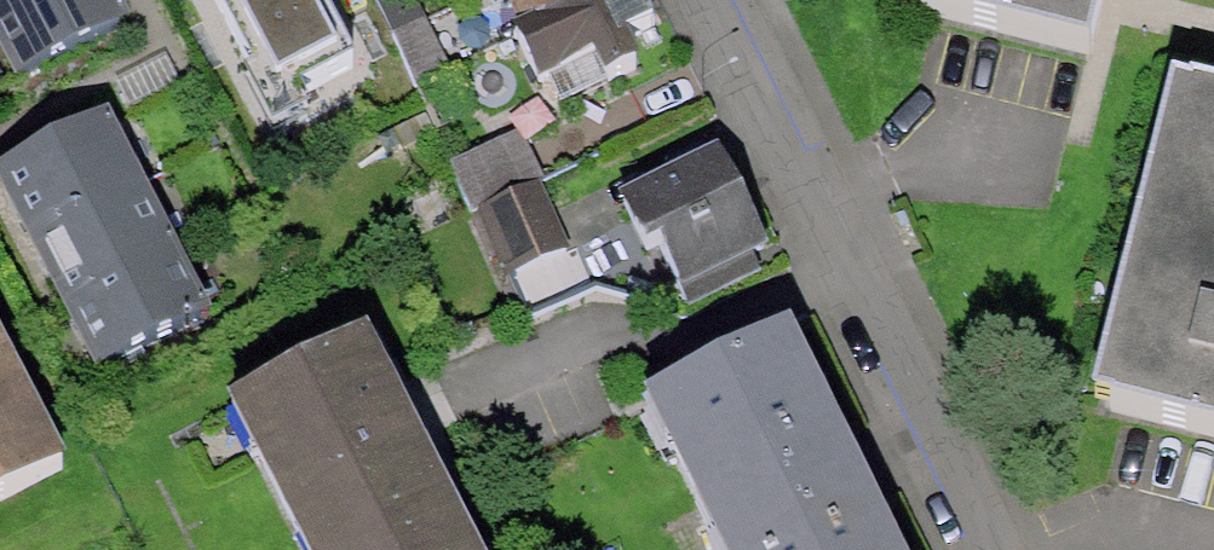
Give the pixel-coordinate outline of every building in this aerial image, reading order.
[(116,0),(0,0),(0,63),(13,89),(130,28),(116,0)] [(275,102),(346,67),(310,0),(218,0),(275,102)] [(515,37),(597,0),(499,0),(515,37)] [(551,115),(643,73),(629,42),(653,31),(639,0),(597,0),(515,37),(551,115)] [(909,10),(1092,54),(1106,0),(912,0),(909,10)] [(1177,93),(1097,411),(1213,440),(1213,102),(1177,93)] [(0,175),(0,194),(95,379),(212,319),(108,120),(0,175)] [(474,218),(541,186),(544,184),(519,132),(449,165),(474,218)] [(770,254),(721,155),(616,205),(665,305),(770,254)] [(505,283),(572,251),(541,186),(474,218),(505,283)] [(644,378),(723,549),(909,549),(789,311),(644,378)] [(228,414),(298,549),(473,549),(409,430),(367,343),(228,414)] [(65,473),(0,346),(0,506),(65,473)]
